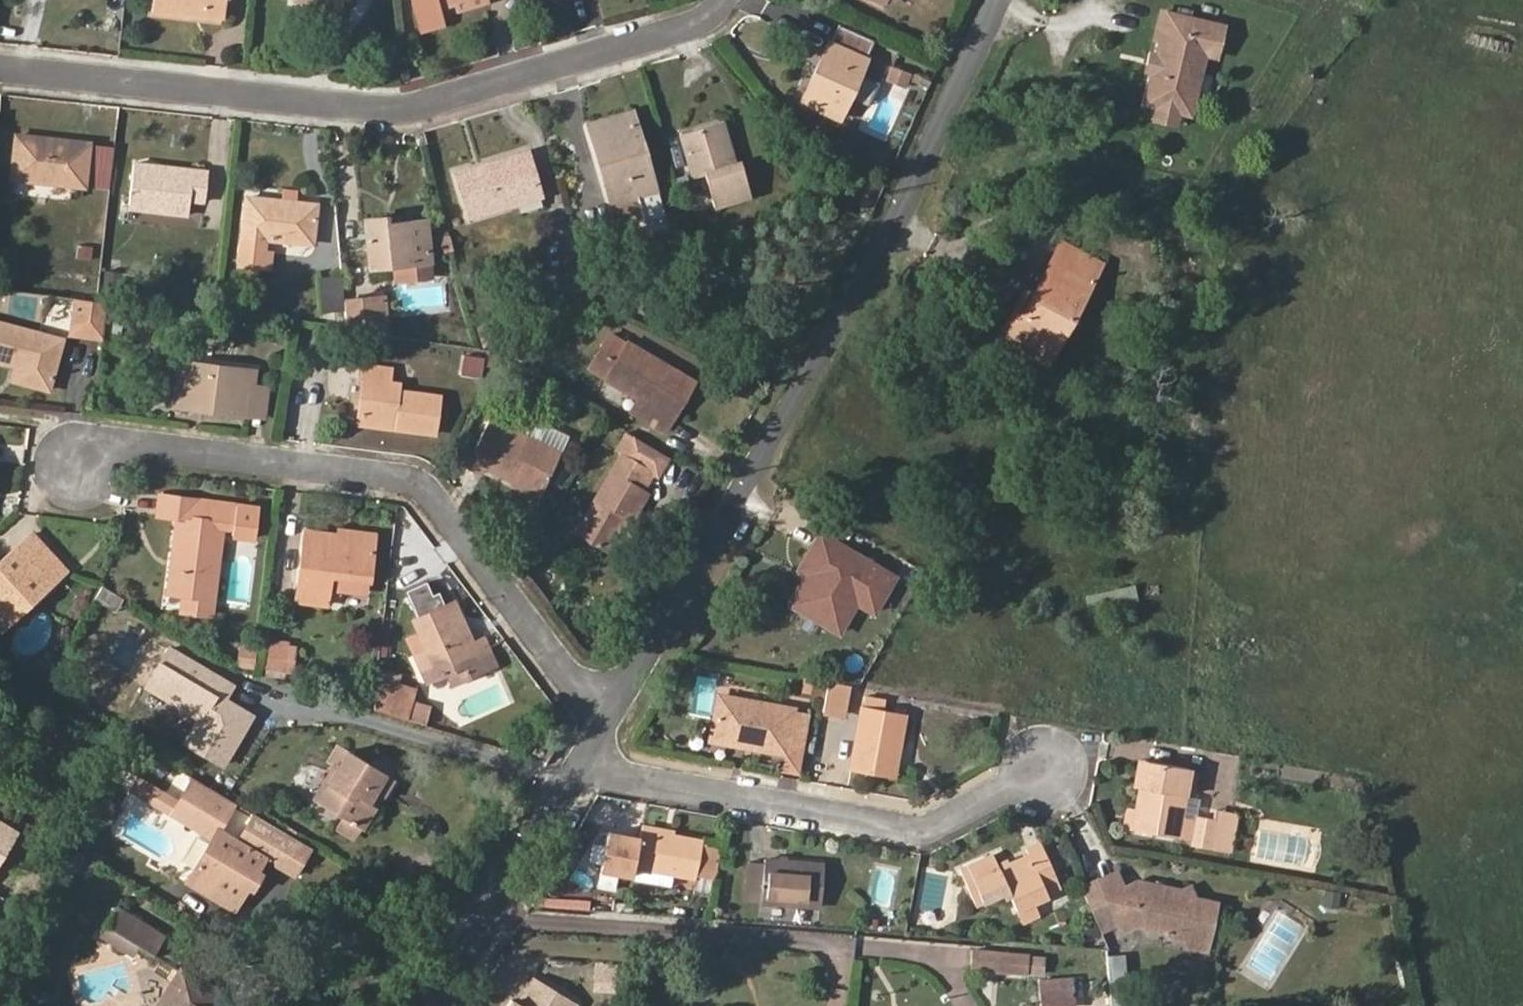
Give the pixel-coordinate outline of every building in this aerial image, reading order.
[(151,9),(223,15),(224,0),(152,0),(151,9)] [(420,29),(442,22),(439,7),(455,2),(462,0),(411,0),(420,29)] [(458,11),(489,1),(489,0),(462,0),(455,2),(458,11)] [(1221,54),(1227,25),(1164,12),(1158,39),(1165,40),(1161,57),(1157,77),(1152,103),(1163,105),(1184,110),(1196,112),(1209,51),(1221,54)] [(856,82),(866,58),(828,41),(801,99),(839,117),(847,98),(862,105),(869,88),(856,82)] [(1157,77),(1161,57),(1150,55),(1146,74),(1157,77)] [(909,74),(893,66),(887,78),(904,85),(909,74)] [(1160,120),(1182,124),(1184,110),(1163,105),(1160,120)] [(631,112),(587,124),(591,139),(635,127),(631,112)] [(732,161),(720,122),(680,132),(692,173),(702,171),(713,205),(749,195),(738,159),(732,161)] [(659,212),(635,127),(591,139),(598,162),(606,159),(617,200),(610,202),(615,221),(640,213),(642,218),(659,212)] [(85,186),(89,142),(16,134),(11,177),(85,186)] [(540,196),(527,151),(457,173),(470,216),(540,196)] [(598,162),(610,202),(617,200),(606,159),(598,162)] [(203,200),(206,172),(132,163),(128,209),(164,214),(164,211),(187,214),(189,199),(203,200)] [(297,191),(281,189),(278,201),(295,203),(297,191)] [(295,203),(278,201),(246,197),(238,265),(269,270),(272,251),(267,250),(267,240),(309,245),(314,206),(295,203)] [(127,220),(161,225),(164,214),(128,209),(127,220)] [(388,222),(387,216),(361,219),(366,266),(430,259),(426,220),(398,221),(398,227),(388,228),(388,222)] [(1055,348),(1101,263),(1063,241),(1035,293),(1016,328),(1055,348)] [(117,298),(120,273),(104,270),(101,296),(117,298)] [(340,310),(337,276),(320,278),(325,313),(340,310)] [(1055,348),(1016,328),(1035,293),(1026,287),(999,337),(1048,363),(1055,348)] [(89,335),(105,336),(109,302),(96,300),(77,297),(75,311),(91,312),(89,335)] [(343,300),(346,331),(382,336),(379,297),(343,300)] [(382,336),(390,337),(388,297),(379,297),(382,336)] [(75,311),(72,333),(89,335),(91,312),(75,311)] [(61,339),(0,324),(0,363),(16,367),(13,381),(49,389),(61,339)] [(655,366),(657,361),(608,330),(586,367),(637,399),(630,412),(664,433),(673,421),(667,417),(687,386),(655,366)] [(256,382),(258,366),(182,358),(178,397),(206,400),(205,406),(252,411),(256,382)] [(673,421),(695,383),(657,361),(655,366),(687,386),(667,417),(673,421)] [(392,380),(393,367),(361,363),(359,377),(365,378),(361,414),(397,418),(397,425),(438,432),(442,395),(402,389),(403,381),(392,380)] [(252,411),(267,413),(270,383),(256,382),(252,411)] [(178,397),(177,403),(205,406),(206,400),(178,397)] [(361,414),(360,421),(397,425),(397,418),(361,414)] [(489,419),(468,465),(484,473),(487,466),(515,479),(543,492),(567,437),(532,421),(525,435),(489,419)] [(623,455),(577,534),(607,551),(626,518),(632,522),(650,491),(645,487),(655,471),(660,474),(669,458),(628,433),(618,451),(623,455)] [(541,496),(543,492),(515,479),(513,483),(541,496)] [(200,500),(200,498),(162,492),(159,513),(181,516),(175,551),(181,552),(179,567),(173,567),(171,592),(177,593),(176,606),(213,611),(224,526),(235,527),(234,534),(257,538),(262,507),(209,499),(208,502),(200,500)] [(607,551),(613,554),(632,522),(626,518),(607,551)] [(379,532),(343,527),(341,534),(377,539),(379,532)] [(377,539),(341,534),(307,530),(299,599),(331,603),(333,593),(335,576),(372,579),(377,539)] [(0,563),(0,620),(26,597),(31,603),(71,571),(38,531),(1,562),(0,563)] [(823,535),(803,570),(811,575),(793,605),(829,626),(846,596),(859,603),(876,613),(896,578),(823,535)] [(333,593),(369,597),(372,579),(335,576),(333,593)] [(409,587),(421,615),(448,604),(442,590),(435,592),(429,579),(409,587)] [(829,626),(842,633),(859,603),(846,596),(829,626)] [(4,626),(31,603),(26,597),(0,620),(0,621),(4,626)] [(421,615),(418,616),(424,630),(431,647),(420,651),(431,677),(449,669),(464,663),(470,675),(497,664),(485,638),(471,644),(466,634),(468,630),(455,601),(448,604),(421,615)] [(420,651),(431,647),(424,630),(414,635),(420,651)] [(295,668),(299,639),(272,636),(269,665),(295,668)] [(183,740),(228,764),(259,709),(231,694),(240,678),(169,639),(145,684),(198,713),(183,740)] [(426,680),(431,677),(420,651),(415,653),(426,680)] [(454,682),(470,675),(464,663),(449,669),(454,682)] [(374,707),(389,711),(397,685),(378,679),(374,707)] [(818,712),(838,715),(844,687),(823,683),(818,712)] [(786,710),(714,695),(706,733),(738,739),(737,745),(778,752),(778,750),(793,752),(799,716),(786,712),(786,710)] [(427,722),(431,707),(413,701),(409,716),(427,722)] [(886,779),(898,719),(856,711),(844,770),(886,779)] [(737,745),(738,739),(706,733),(706,738),(737,745)] [(393,776),(375,766),(341,747),(331,766),(335,768),(340,772),(321,804),(346,818),(365,830),(379,808),(372,803),(378,791),(386,796),(387,793),(393,796),(402,781),(393,776)] [(399,765),(382,756),(375,766),(393,776),(399,765)] [(1139,767),(1134,793),(1139,794),(1144,795),(1149,769),(1139,767)] [(335,768),(315,801),(321,804),(340,772),(335,768)] [(1144,795),(1139,794),(1131,838),(1175,846),(1188,776),(1149,769),(1144,795)] [(144,775),(135,788),(164,807),(173,794),(144,775)] [(244,842),(225,830),(241,805),(231,799),(198,778),(184,801),(177,815),(216,839),(190,881),(237,911),(252,888),(256,890),(257,888),(264,877),(265,876),(261,873),(270,861),(299,880),(316,851),(260,817),(244,842)] [(379,808),(386,796),(378,791),(372,803),(379,808)] [(173,794),(164,807),(177,815),(184,801),(173,794)] [(365,830),(373,834),(387,812),(379,808),(365,830)] [(360,839),(365,830),(346,818),(341,828),(360,839)] [(1209,858),(1214,827),(1194,822),(1188,854),(1209,858)] [(12,831),(0,824),(0,850),(12,831)] [(667,838),(668,832),(636,826),(635,832),(667,838)] [(667,838),(635,832),(633,840),(619,837),(612,874),(628,877),(629,869),(690,880),(697,843),(667,838)] [(612,874),(619,837),(602,834),(596,871),(612,874)] [(1026,857),(999,869),(992,855),(957,870),(973,907),(1006,893),(1015,912),(1046,898),(1045,894),(1059,888),(1040,842),(1024,850),(1026,857)] [(774,862),(758,861),(758,865),(742,864),(740,904),(815,909),(817,865),(781,863),(774,862)] [(1215,906),(1197,902),(1188,887),(1181,890),(1138,882),(1122,888),(1116,875),(1082,890),(1100,934),(1117,926),(1121,935),(1138,927),(1164,932),(1165,938),(1183,942),(1187,951),(1206,955),(1215,906)] [(257,888),(261,891),(268,879),(264,877),(257,888)] [(1015,912),(1020,924),(1052,908),(1046,898),(1015,912)] [(152,953),(164,935),(116,905),(105,922),(106,922),(139,944),(152,953)] [(131,956),(139,944),(106,922),(98,937),(131,956)] [(1025,972),(1026,954),(973,948),(971,965),(1025,972)] [(1033,951),(1032,970),(1045,971),(1047,952),(1033,951)] [(219,990),(181,966),(157,1005),(209,1005),(219,990)] [(521,1005),(563,1005),(567,999),(523,973),(508,998),(521,1005)] [(1071,982),(1041,985),(1043,1005),(1073,1005),(1071,982)] [(501,995),(495,1005),(521,1005),(508,998),(501,995)]
